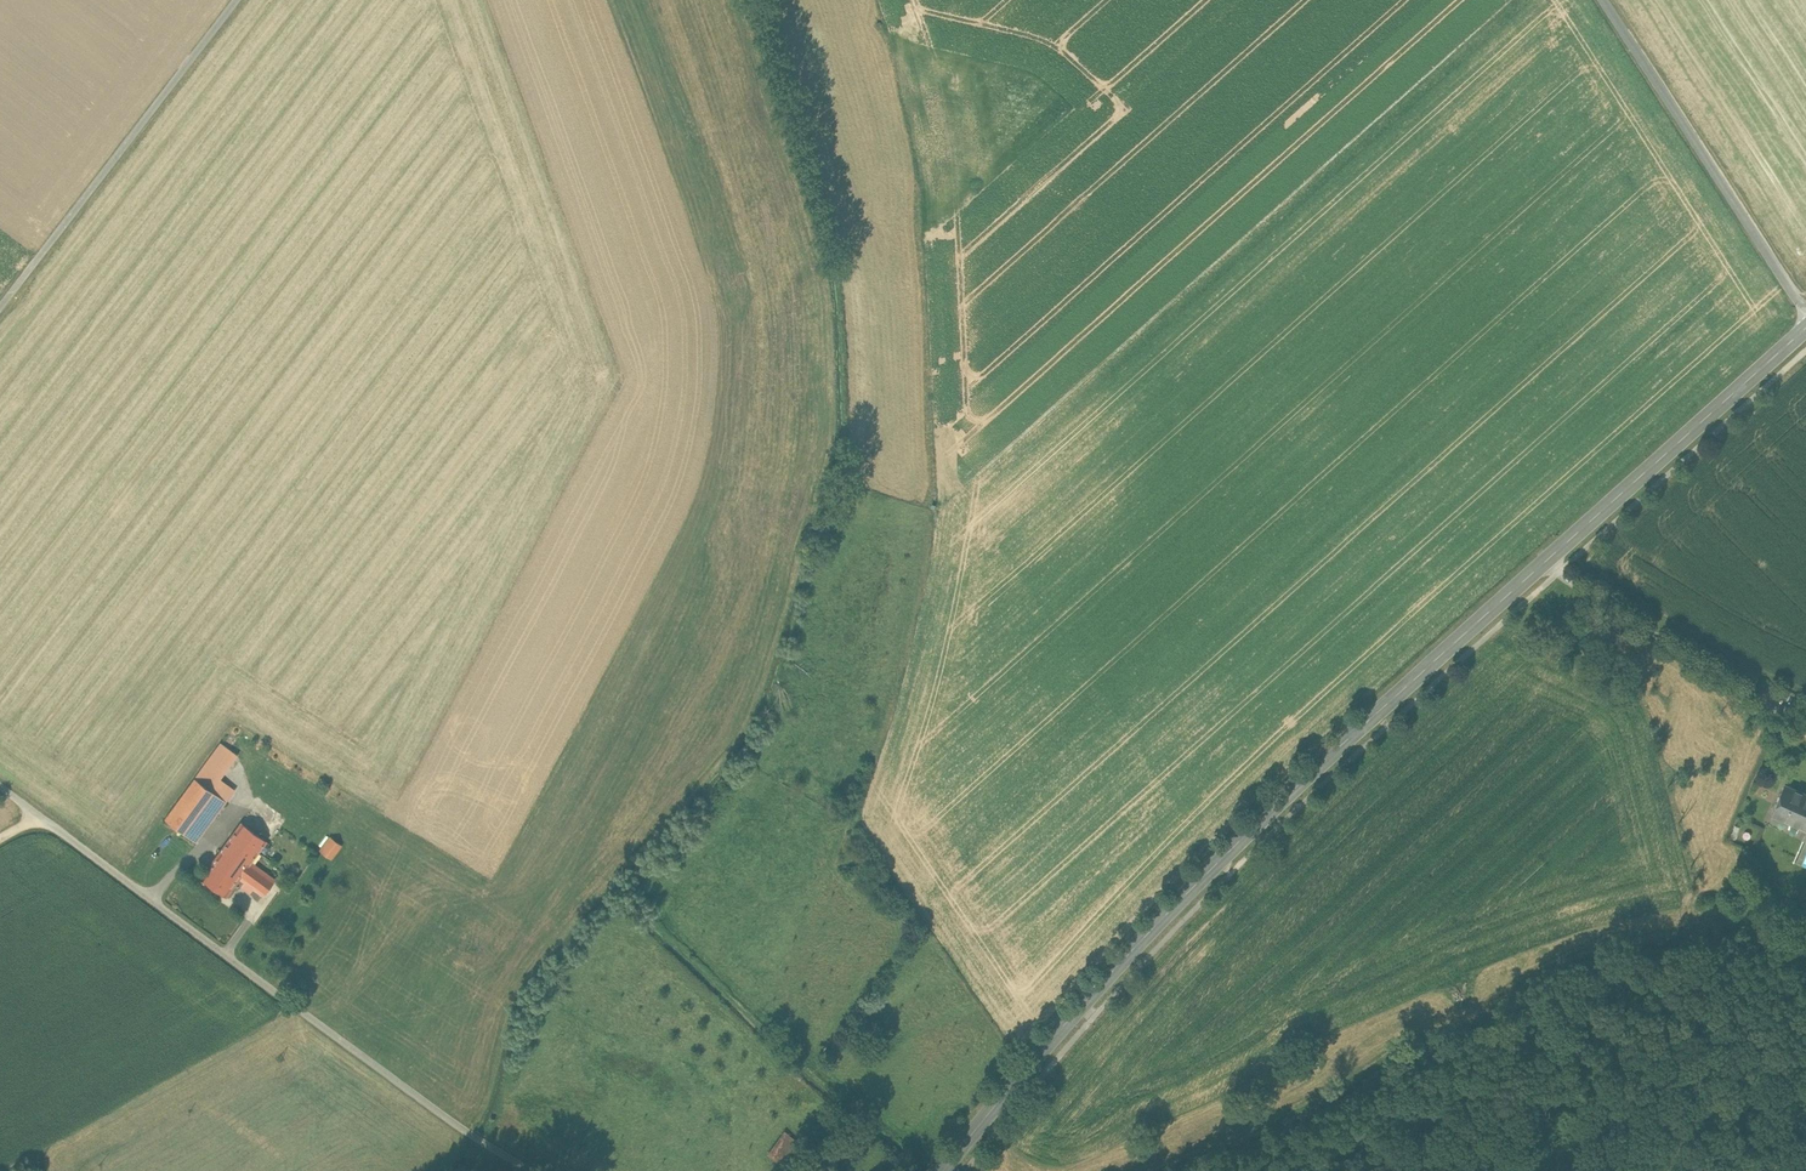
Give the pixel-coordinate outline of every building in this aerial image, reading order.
[(221,742),(195,777),(226,800),(232,792),(218,781),(238,754),(221,742)] [(195,777),(165,817),(187,833),(193,826),(198,818),(205,809),(214,816),(226,800),(195,777)] [(1785,783),(1772,814),(1803,828),(1805,820),(1805,792),(1785,783)] [(198,818),(207,825),(214,816),(205,809),(198,818)] [(207,825),(198,818),(193,826),(202,833),(207,825)] [(274,879),(251,862),(266,840),(242,823),(218,855),(242,873),(240,875),(241,876),(240,876),(264,893),(274,879)] [(202,833),(193,826),(187,833),(196,840),(202,833)] [(330,837),(322,849),(331,856),(340,844),(330,837)] [(242,873),(218,855),(203,877),(227,894),(240,876),(241,876),(240,875),(242,873)] [(786,1134),(771,1153),(780,1160),(795,1141),(786,1134)]
